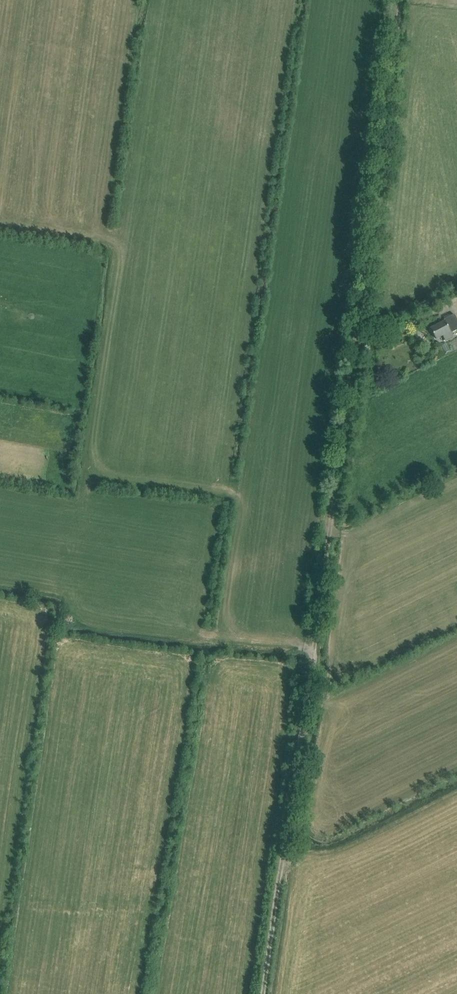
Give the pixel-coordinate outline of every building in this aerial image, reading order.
[(431,329),(436,339),(443,336),(446,341),(454,337),(452,333),(456,330),(456,319),(454,314),(444,320),(445,322),(431,329)]
